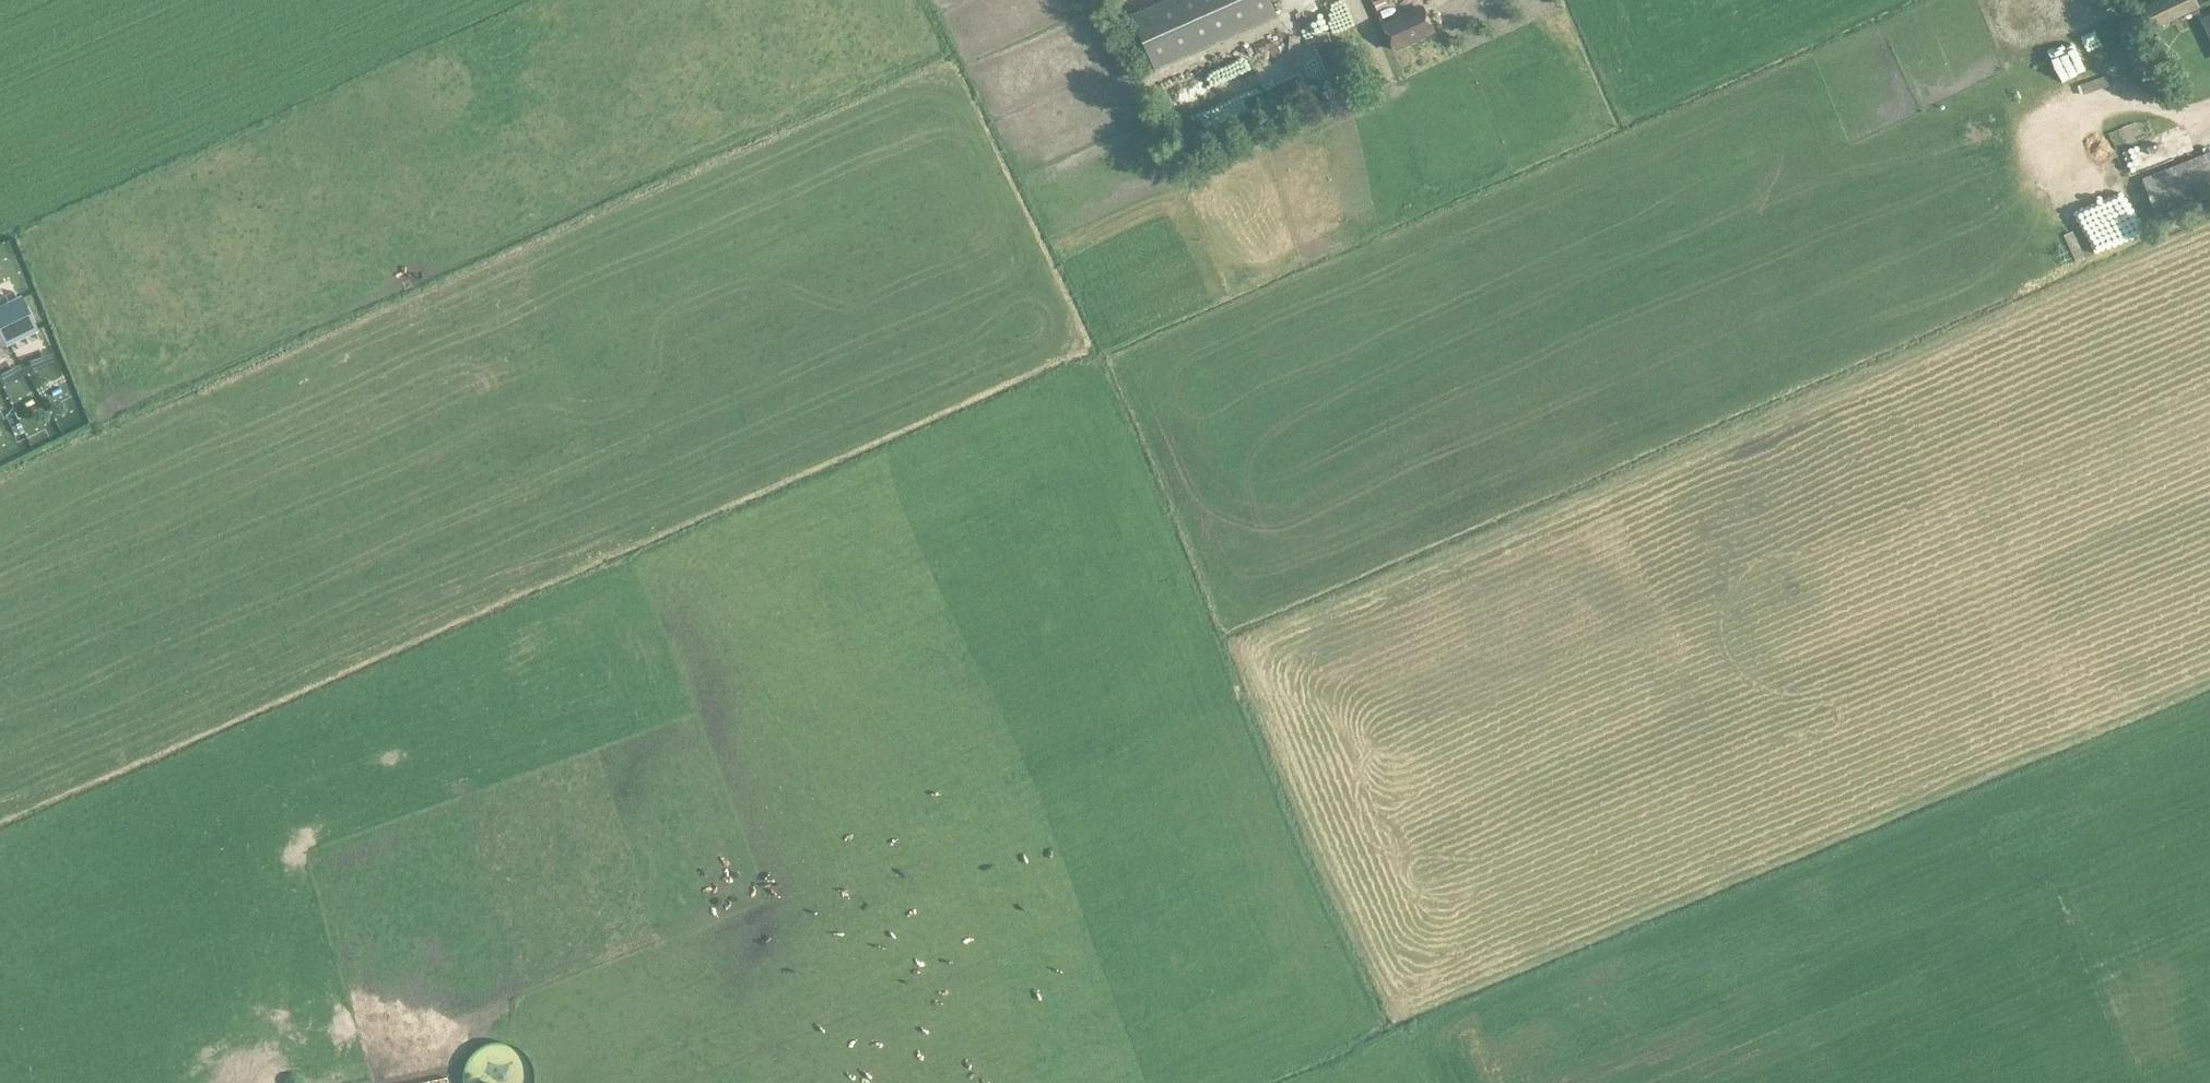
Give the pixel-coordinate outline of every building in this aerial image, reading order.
[(1279,14),(1273,0),(1166,0),(1132,16),(1155,69),(1279,14)] [(2200,7),(2197,0),(2158,0),(2143,7),(2154,30),(2200,7)] [(1435,32),(1424,8),(1384,26),(1395,50),(1435,32)] [(2159,34),(2150,38),(2162,63),(2170,59),(2159,34)] [(2209,196),(2209,153),(2142,178),(2156,216),(2209,196)] [(378,1076),(380,1082),(405,1082),(403,1072),(378,1076)]
